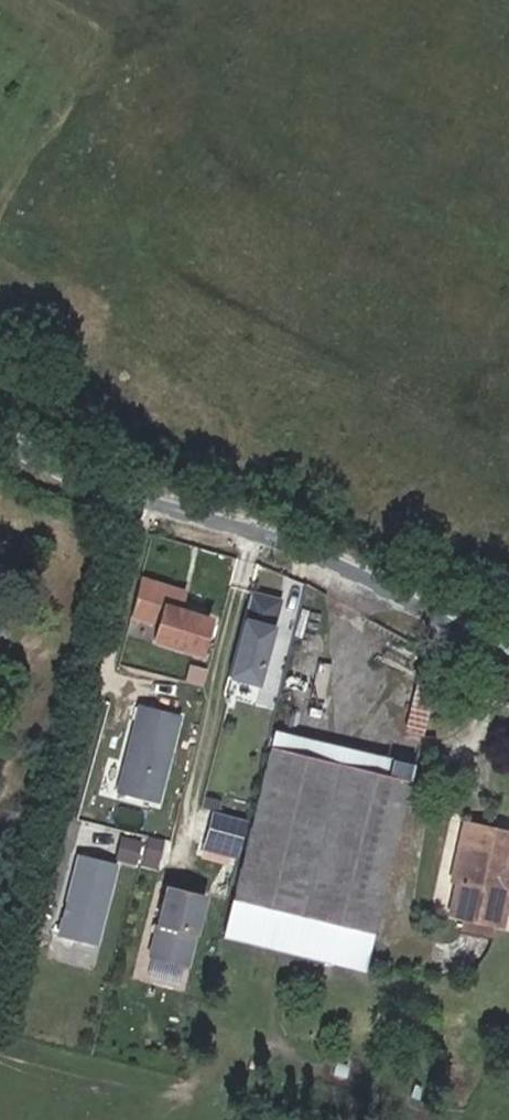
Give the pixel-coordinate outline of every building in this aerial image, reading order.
[(200,655),(210,618),(182,611),(187,592),(143,580),(132,621),(159,628),(155,643),(200,655)] [(284,593),(255,586),(234,670),(263,677),(284,593)] [(440,670),(421,666),(404,731),(423,735),(440,670)] [(157,803),(182,716),(144,705),(119,792),(157,803)] [(339,928),(376,937),(413,783),(273,748),(227,942),(330,967),(333,954),(340,956),(344,943),(336,940),(339,928)] [(238,857),(248,819),(217,810),(207,849),(238,857)] [(495,836),(468,829),(463,850),(472,853),(467,871),(458,869),(454,884),(464,887),(455,919),(499,930),(508,898),(508,845),(493,841),(495,836)] [(124,830),(117,854),(159,866),(166,843),(124,830)] [(495,836),(493,841),(508,845),(508,839),(495,836)] [(94,943),(117,864),(81,854),(58,933),(94,943)] [(205,896),(168,885),(148,956),(185,967),(205,896)]
